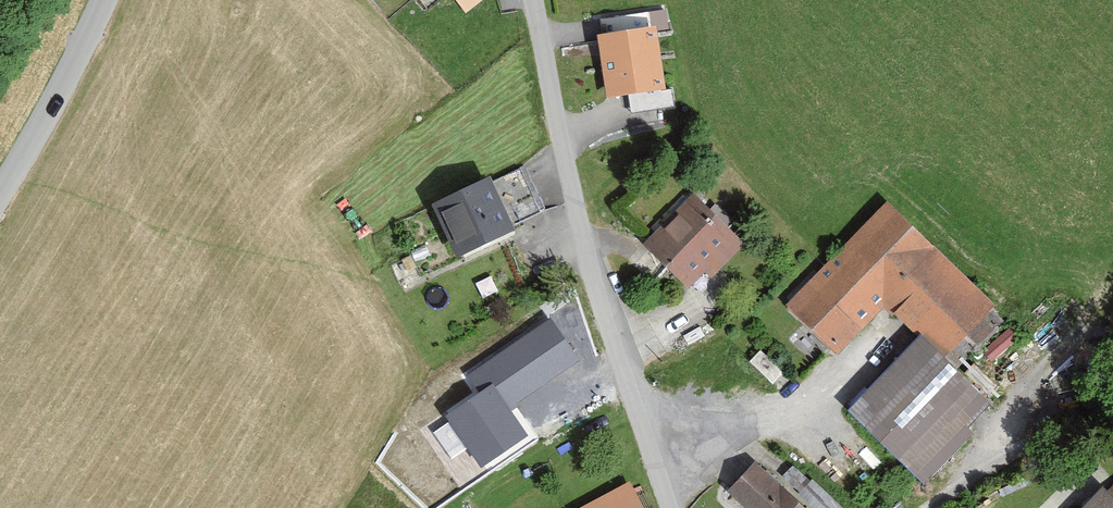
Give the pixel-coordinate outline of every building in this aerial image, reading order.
[(655,28),(598,36),(607,96),(664,88),(655,28)] [(520,166),(430,204),(450,251),(540,213),(520,166)] [(690,196),(649,243),(689,277),(730,230),(690,196)] [(956,332),(971,346),(998,318),(883,208),(792,304),(834,344),(886,291),(943,345),(956,332)] [(575,359),(550,323),(471,377),(482,393),(453,413),(485,459),(519,436),(501,410),(575,359)] [(988,404),(918,338),(852,407),(922,473),(988,404)] [(757,463),(729,490),(746,507),(800,507),(757,463)] [(626,486),(586,505),(587,507),(636,507),(626,486)] [(1097,495),(1085,507),(1111,507),(1097,495)]
